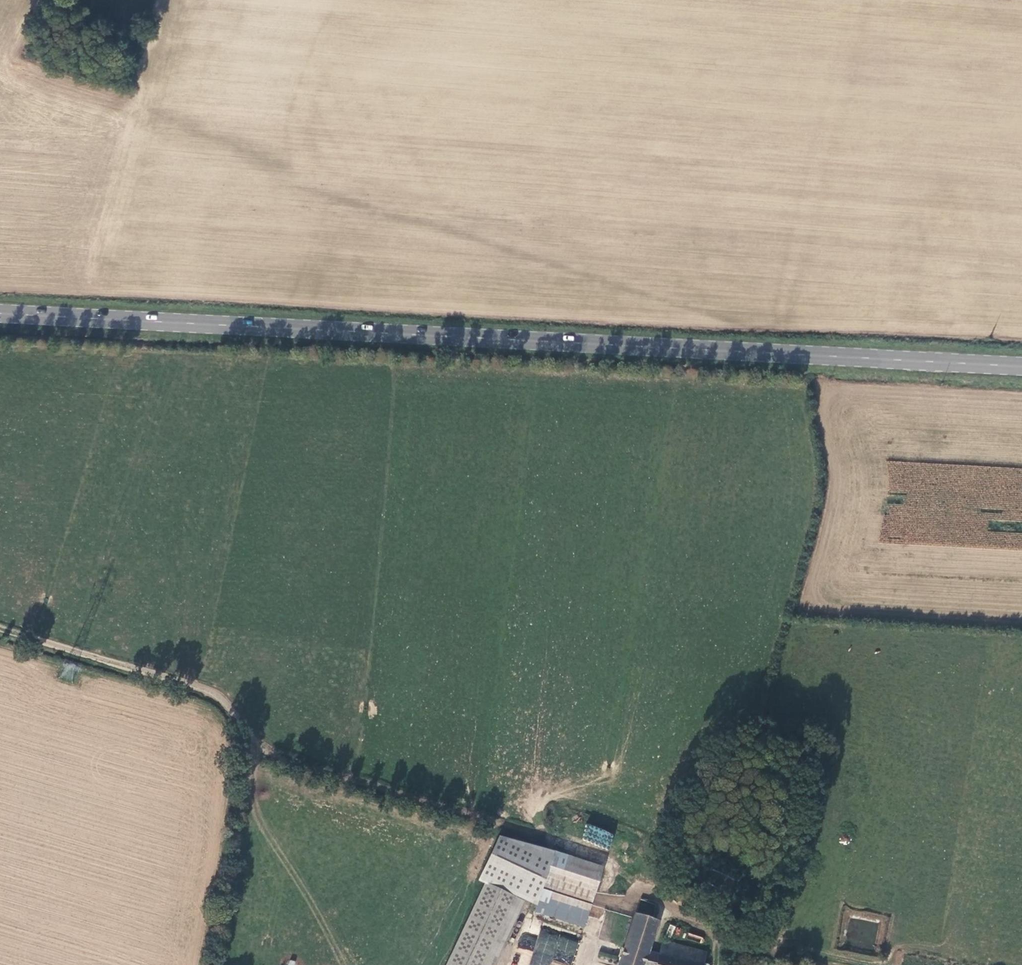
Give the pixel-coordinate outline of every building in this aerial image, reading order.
[(581,840),(608,850),(614,833),(587,823),(581,840)] [(551,860),(542,888),(532,885),(507,964),(530,964),(547,918),(583,929),(600,875),(551,860)] [(448,964),(485,964),(514,901),(484,887),(448,964)] [(637,912),(653,916),(656,904),(640,899),(637,912)] [(514,901),(485,964),(496,964),(523,904),(514,901)] [(658,922),(635,916),(620,964),(645,964),(648,952),(658,922)] [(664,942),(660,956),(657,964),(703,964),(707,952),(664,942)] [(660,956),(648,952),(645,964),(657,964),(660,956)]
